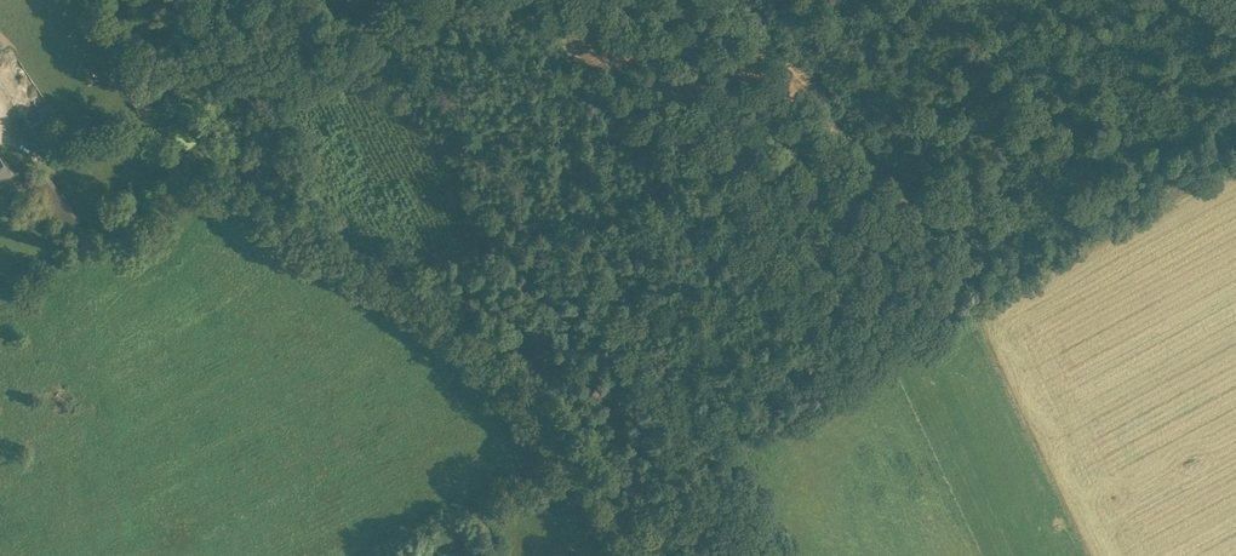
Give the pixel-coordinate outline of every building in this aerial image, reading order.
[(1,153),(0,154),(0,194),(21,180),(1,153)]
